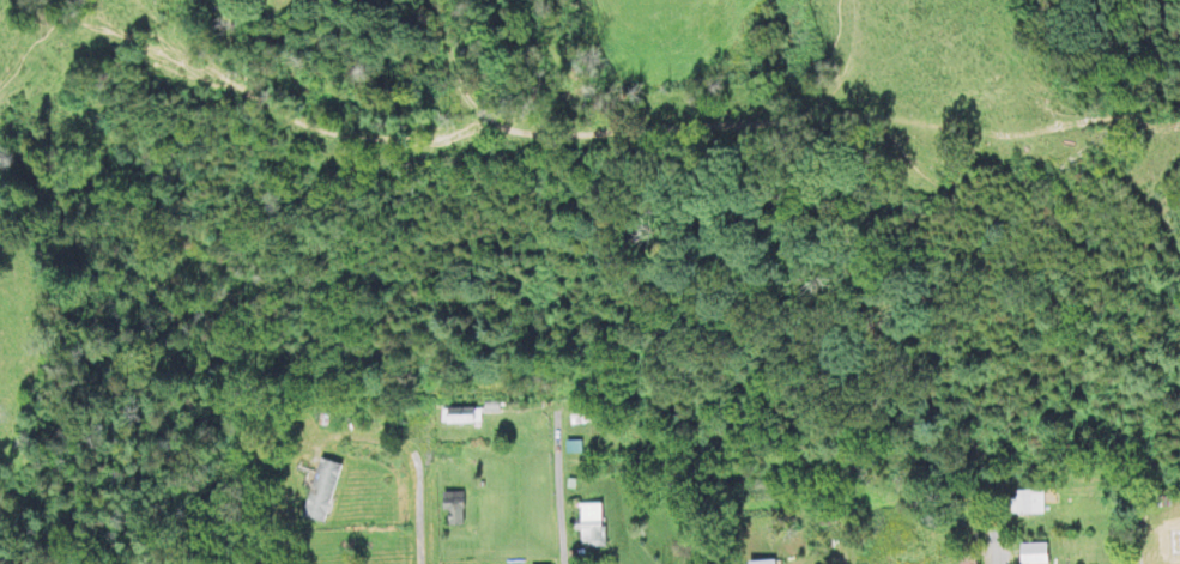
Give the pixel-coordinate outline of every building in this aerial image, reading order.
[(479,410),(442,410),(442,426),(479,426),(479,410)] [(339,466),(317,459),(300,518),(322,525),(339,466)] [(1015,491),(1015,515),(1040,515),(1040,491),(1015,491)] [(445,527),(461,527),(461,502),(445,502),(445,527)] [(600,505),(577,505),(577,548),(600,548),(600,505)] [(1017,563),(1045,563),(1045,545),(1017,545),(1017,563)]
